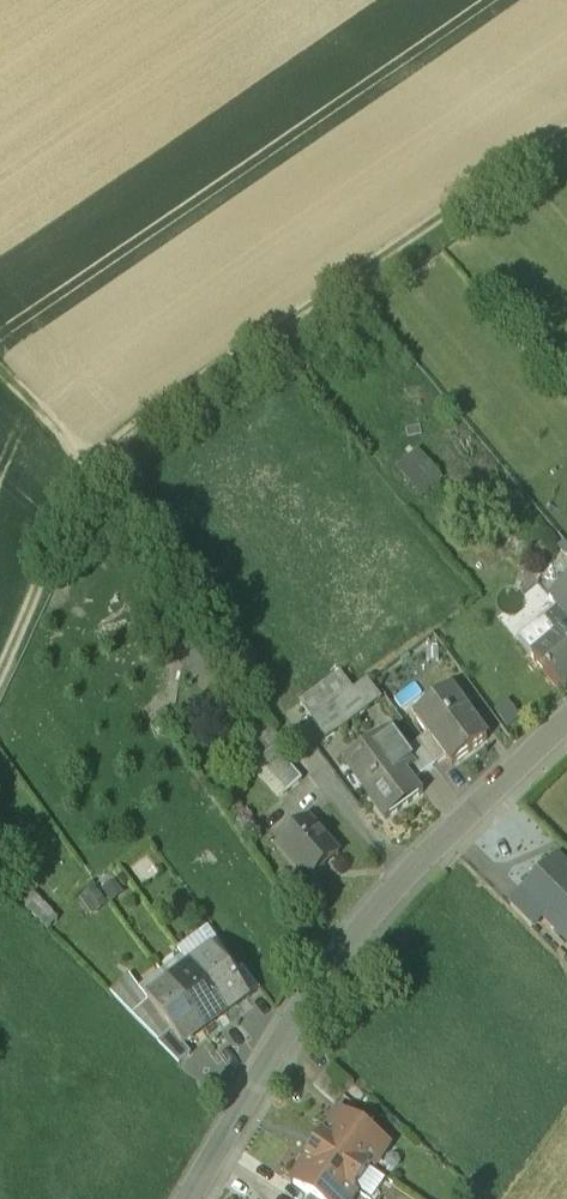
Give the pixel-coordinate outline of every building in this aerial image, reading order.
[(550,597),(558,608),(566,619),(566,583),(550,597)] [(566,629),(566,619),(558,608),(516,640),(531,659),(562,634),(566,629)] [(531,659),(559,692),(566,686),(566,640),(562,634),(531,659)] [(342,675),(300,705),(312,721),(353,690),(342,675)] [(353,690),(312,721),(326,740),(367,710),(353,690)] [(451,692),(416,718),(429,735),(446,759),(452,767),(487,741),(451,692)] [(406,752),(389,730),(342,763),(385,821),(423,794),(414,782),(423,775),(406,752)] [(273,748),(261,734),(247,747),(259,761),(273,748)] [(446,759),(429,735),(417,743),(434,767),(446,759)] [(434,767),(417,743),(406,752),(423,775),(434,767)] [(259,761),(251,768),(279,801),(302,781),(273,748),(259,761)] [(293,817),(283,826),(291,835),(302,826),(293,817)] [(291,835),(277,848),(308,883),(339,856),(308,821),(302,826),(291,835)] [(522,895),(543,917),(566,940),(566,872),(556,861),(522,895)] [(95,890),(80,900),(91,914),(105,904),(95,890)] [(543,917),(522,895),(510,907),(532,929),(543,917)] [(231,976),(214,953),(192,969),(226,1015),(248,999),(231,976)] [(260,991),(243,967),(231,976),(248,999),(260,991)] [(226,1015),(192,969),(170,985),(204,1032),(226,1015)] [(129,977),(110,995),(158,1044),(170,1033),(147,1001),(148,1001),(129,977)] [(204,1032),(170,985),(148,1001),(147,1001),(170,1033),(182,1048),(184,1046),(204,1032)] [(182,1048),(170,1033),(158,1044),(179,1066),(191,1055),(184,1046),(182,1048)] [(344,1095),(323,1076),(314,1087),(335,1106),(344,1095)] [(386,1143),(342,1113),(332,1129),(328,1126),(322,1135),(370,1167),(386,1143)] [(370,1167),(322,1135),(306,1158),(354,1191),(370,1167)] [(306,1158),(300,1167),(304,1170),(294,1185),(310,1196),(314,1198),(349,1198),(354,1191),(306,1158)]
